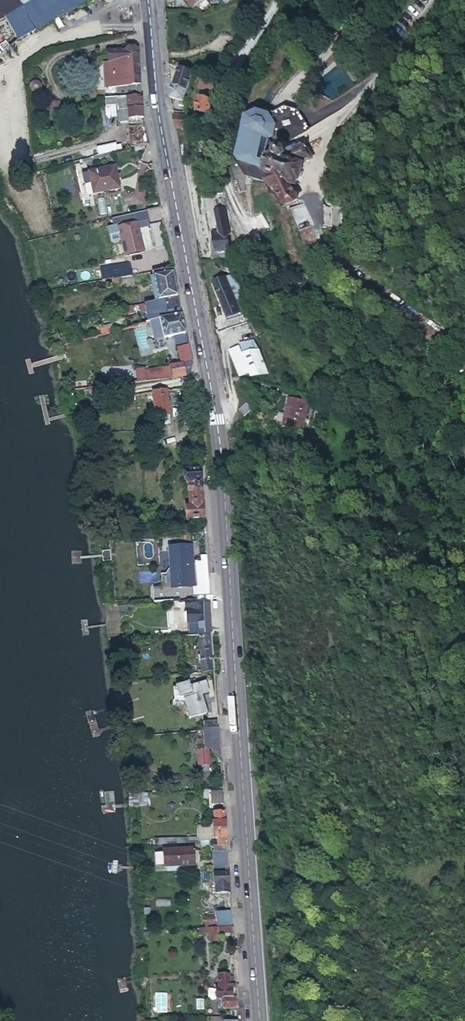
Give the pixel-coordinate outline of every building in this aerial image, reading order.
[(34,33),(18,0),(2,0),(0,1),(0,6),(4,14),(18,42),(34,33)] [(96,0),(18,0),(34,33),(96,0)] [(194,11),(204,2),(202,0),(184,0),(194,11)] [(219,9),(213,0),(202,0),(204,2),(214,14),(219,9)] [(230,0),(213,0),(219,9),(230,0)] [(328,3),(337,11),(344,2),(341,0),(331,0),(328,3)] [(141,104),(140,60),(109,53),(107,66),(114,66),(115,96),(129,98),(129,105),(141,104)] [(103,67),(106,106),(129,105),(129,98),(115,96),(114,66),(107,66),(103,67)] [(194,76),(182,71),(176,87),(189,92),(194,76)] [(176,87),(171,100),(184,105),(189,92),(176,87)] [(220,102),(222,95),(203,87),(200,94),(220,102)] [(116,127),(142,121),(141,104),(129,105),(106,106),(98,106),(99,117),(114,116),(116,127)] [(201,118),(213,122),(217,111),(206,106),(201,118)] [(172,117),(188,113),(181,111),(183,107),(171,109),(172,117)] [(172,117),(173,128),(190,126),(188,113),(172,117)] [(273,147),(278,153),(287,146),(290,150),(313,132),(299,115),(286,113),(274,121),(257,119),(246,128),(244,141),(248,145),(249,145),(250,130),(260,123),(271,124),(278,134),(276,145),(273,147)] [(249,175),(273,177),(276,168),(283,164),(282,163),(283,160),(278,153),(273,147),(276,145),(278,134),(271,124),(260,123),(250,130),(249,145),(248,145),(245,170),(249,175)] [(130,150),(147,146),(143,128),(127,131),(130,150)] [(90,147),(94,160),(119,154),(116,140),(90,147)] [(273,177),(292,210),(305,203),(297,190),(298,188),(301,189),(305,170),(303,170),(303,167),(315,161),(308,150),(296,157),(296,156),(290,160),(289,159),(286,158),(283,160),(282,163),(283,164),(276,168),(273,177)] [(86,177),(92,198),(115,192),(110,170),(86,177)] [(144,251),(139,227),(148,225),(144,210),(126,214),(128,221),(116,224),(124,255),(144,251)] [(203,238),(210,257),(221,253),(214,234),(203,238)] [(221,253),(210,257),(207,257),(209,262),(222,256),(221,253)] [(388,266),(401,279),(409,270),(396,258),(388,266)] [(99,266),(101,278),(132,275),(130,262),(99,266)] [(174,311),(165,273),(145,277),(152,307),(158,306),(160,314),(174,311)] [(240,306),(247,303),(236,278),(228,282),(237,299),(240,306)] [(225,326),(232,323),(227,314),(235,310),(231,302),(237,299),(228,282),(228,281),(208,291),(225,326)] [(232,323),(239,319),(245,317),(240,306),(237,299),(231,302),(235,310),(227,314),(232,323)] [(245,317),(239,319),(251,344),(264,339),(247,303),(240,306),(245,317)] [(176,318),(154,324),(158,343),(180,338),(176,318)] [(235,354),(250,384),(264,378),(249,346),(235,354)] [(162,353),(165,369),(186,365),(183,349),(162,353)] [(164,370),(167,382),(186,379),(188,375),(186,365),(165,369),(164,370)] [(141,385),(167,382),(164,370),(138,373),(141,385)] [(63,386),(66,397),(81,394),(79,383),(63,386)] [(160,396),(146,398),(150,423),(164,421),(160,396)] [(306,428),(308,398),(285,397),(283,427),(306,428)] [(178,533),(199,531),(196,476),(174,476),(175,485),(180,486),(181,512),(176,512),(178,533)] [(188,598),(184,558),(165,560),(166,576),(165,576),(165,585),(164,585),(165,600),(188,598)] [(190,635),(191,644),(203,643),(201,615),(189,616),(190,635)] [(190,635),(189,616),(178,617),(178,623),(176,625),(177,633),(179,636),(190,635)] [(191,644),(193,686),(205,685),(203,643),(191,644)] [(179,700),(171,710),(183,723),(186,720),(195,728),(204,718),(197,713),(205,704),(191,691),(181,703),(179,700)] [(200,739),(211,738),(211,730),(199,731),(200,739)] [(229,819),(228,807),(216,807),(217,820),(229,819)] [(229,819),(217,820),(214,820),(215,840),(220,839),(220,846),(230,845),(229,819)] [(176,864),(177,866),(196,864),(194,848),(160,853),(162,866),(176,864)] [(215,860),(230,858),(230,851),(213,852),(215,860)] [(178,870),(177,866),(176,864),(162,866),(156,867),(158,874),(178,870)] [(231,875),(219,877),(219,881),(213,882),(213,892),(218,891),(232,891),(231,875)] [(232,891),(218,891),(218,901),(233,901),(232,891)] [(204,913),(205,927),(217,926),(217,912),(204,913)] [(205,927),(200,927),(201,936),(222,935),(222,926),(217,926),(205,927)] [(220,1012),(236,1011),(235,999),(231,1000),(230,989),(226,989),(225,976),(212,977),(214,998),(219,998),(220,1012)] [(166,1010),(166,992),(155,992),(155,1010),(166,1010)]
